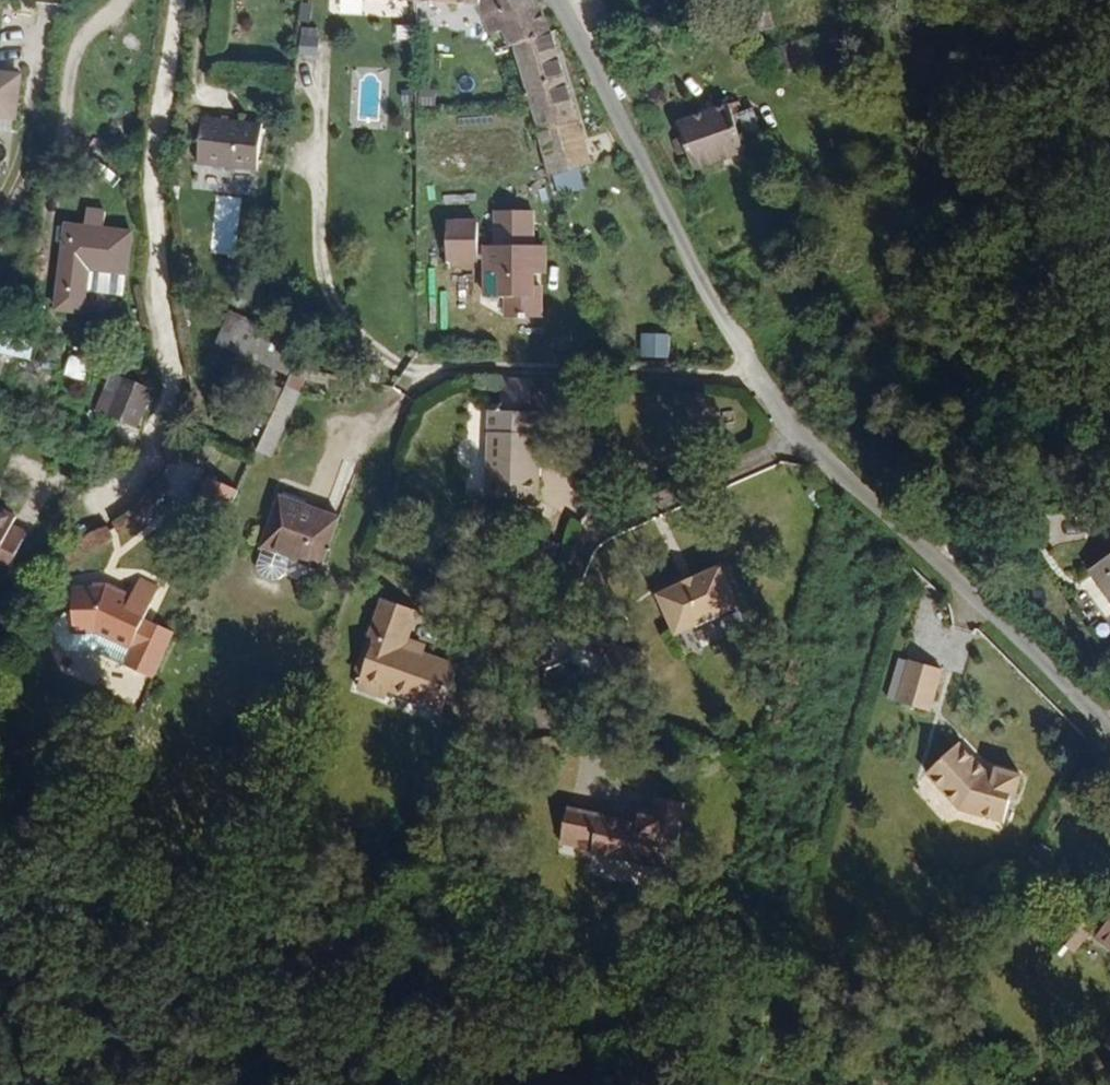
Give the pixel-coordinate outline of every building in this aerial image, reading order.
[(568,57),(542,5),(534,4),(531,0),(427,0),(427,7),(487,9),(499,41),(513,38),(522,57),(566,57),(568,57)] [(767,0),(762,0),(740,8),(749,35),(776,25),(767,0)] [(838,24),(822,31),(826,42),(842,36),(838,24)] [(316,58),(319,28),(300,26),(297,56),(316,58)] [(522,57),(553,147),(595,145),(566,57),(522,57)] [(42,113),(46,75),(0,69),(0,108),(42,113)] [(42,113),(0,108),(0,120),(40,126),(42,113)] [(713,184),(765,166),(760,156),(768,152),(767,150),(757,124),(754,112),(694,134),(699,148),(690,151),(695,165),(705,162),(713,184)] [(275,134),(219,129),(215,173),(272,180),(275,134)] [(565,184),(607,181),(595,145),(553,147),(565,184)] [(760,156),(765,166),(772,164),(768,152),(760,156)] [(480,246),(482,298),(534,297),(533,273),(542,273),(540,209),(492,210),(493,246),(480,246)] [(444,263),(476,262),(476,218),(443,219),(444,263)] [(141,303),(146,240),(123,237),(123,231),(108,229),(108,235),(85,233),(74,320),(102,323),(104,299),(141,303)] [(275,349),(278,333),(249,326),(246,340),(275,349)] [(303,342),(278,333),(275,349),(299,357),(303,342)] [(299,357),(319,363),(324,347),(303,342),(299,357)] [(141,399),(132,419),(159,431),(176,393),(150,382),(141,399)] [(126,416),(132,419),(141,399),(135,397),(126,416)] [(549,455),(554,454),(555,412),(506,410),(504,497),(553,498),(554,472),(549,472),(549,455)] [(222,519),(247,530),(263,492),(239,480),(222,519)] [(362,520),(303,498),(284,549),(341,572),(362,520)] [(17,521),(21,515),(10,510),(8,516),(17,521)] [(21,515),(17,521),(8,516),(0,512),(0,566),(33,581),(53,538),(39,531),(42,524),(21,515)] [(747,561),(687,595),(709,631),(768,598),(747,561)] [(121,650),(182,678),(201,634),(170,620),(182,593),(164,586),(156,603),(132,593),(95,597),(98,618),(90,619),(81,630),(82,644),(93,651),(121,650)] [(431,627),(397,615),(383,653),(388,655),(372,700),(400,712),(403,704),(458,723),(473,680),(438,667),(439,663),(420,658),(431,627)] [(953,673),(921,664),(909,705),(942,713),(953,673)] [(200,750),(195,747),(189,760),(193,765),(200,750)] [(997,774),(969,748),(939,780),(973,814),(1015,825),(1021,800),(1028,800),(1034,778),(1011,772),(1008,778),(997,774)] [(141,770),(133,788),(141,791),(148,774),(141,770)] [(645,824),(574,805),(565,839),(594,846),(594,851),(675,874),(693,809),(665,801),(660,822),(647,819),(645,824)] [(1096,965),(1109,975),(1109,948),(1096,965)]
